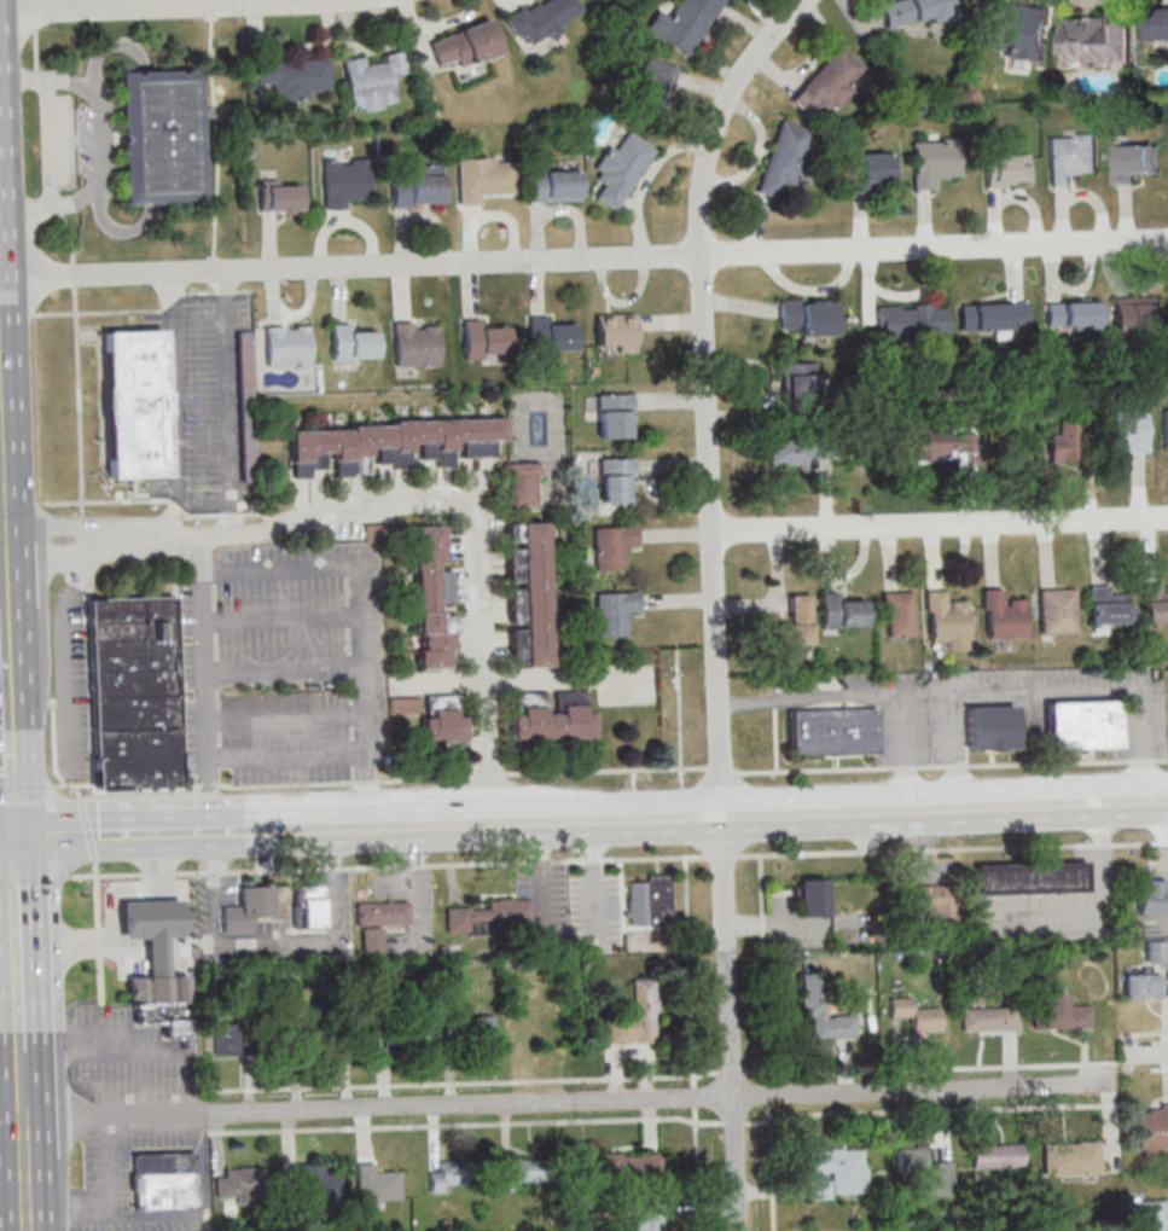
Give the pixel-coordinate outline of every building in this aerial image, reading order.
[(575,0),(540,0),(504,22),(515,40),(522,36),(528,47),(583,14),(575,0)] [(670,16),(657,9),(644,32),(690,58),(723,0),(679,0),(670,16)] [(885,28),(927,19),(928,23),(953,17),(950,0),(882,0),(878,1),(885,28)] [(1045,61),(1051,8),(993,1),(987,55),(1045,61)] [(1150,41),(1167,40),(1167,9),(1149,9),(1150,41)] [(1062,66),(1133,66),(1132,14),(1062,15),(1062,66)] [(499,54),(489,20),(427,39),(435,64),(455,58),(458,66),(499,54)] [(789,100),(810,119),(827,101),(833,106),(866,70),(839,45),(789,100)] [(342,59),(350,112),(396,106),(392,76),(406,74),(402,50),(371,55),(342,59)] [(667,100),(678,67),(647,57),(636,90),(667,100)] [(307,99),(307,92),(329,92),(329,59),(255,60),(255,85),(272,85),(272,99),(307,99)] [(116,72),(196,70),(201,201),(121,204),(116,72)] [(757,194),(782,201),(787,182),(799,186),(815,131),(779,120),(757,194)] [(614,211),(656,149),(628,130),(615,149),(611,146),(591,175),(603,184),(593,197),(614,211)] [(1098,134),(1048,134),(1049,186),(1074,186),(1074,172),(1099,172),(1098,134)] [(912,190),(935,190),(935,177),(959,177),(959,139),(912,139),(912,190)] [(1159,146),(1115,146),(1115,184),(1139,184),(1139,172),(1159,172),(1159,146)] [(893,153),(849,153),(849,193),(876,193),(876,183),(893,183),(893,153)] [(984,154),(984,186),(1028,186),(1028,154),(984,154)] [(457,158),(458,206),(483,205),(482,193),(514,193),(513,157),(457,158)] [(369,158),(323,158),(323,210),(346,210),(346,197),(369,197),(369,158)] [(441,164),(415,165),(416,176),(391,177),(392,207),(442,205),(441,164)] [(528,171),(528,202),(579,202),(579,171),(528,171)] [(258,181),(258,213),(301,213),(301,181),(258,181)] [(1114,297),(1114,335),(1161,335),(1161,297),(1114,297)] [(779,299),(779,334),(835,334),(835,299),(779,299)] [(960,332),(995,330),(995,333),(1028,332),(1027,301),(959,304),(960,332)] [(1098,301),(1046,302),(1046,330),(1098,330),(1098,301)] [(948,304),(876,304),(876,342),(948,342),(948,304)] [(597,352),(635,352),(635,314),(597,314),(597,352)] [(490,320),(464,320),(464,358),(507,358),(506,327),(490,327),(490,320)] [(529,350),(572,350),(572,320),(529,320),(529,350)] [(332,323),(332,359),(376,359),(376,334),(354,334),(354,323),(332,323)] [(437,366),(437,323),(394,323),(394,366),(437,366)] [(309,325),(265,325),(265,365),(309,365),(309,325)] [(101,331),(159,329),(163,475),(106,477),(101,331)] [(237,332),(237,403),(254,403),(254,332),(237,332)] [(815,362),(783,362),(783,408),(815,408),(815,362)] [(598,438),(631,438),(631,394),(598,394),(598,438)] [(1146,452),(1146,410),(1112,410),(1112,452),(1146,452)] [(290,427),(292,479),(312,478),(312,467),(334,466),(334,477),(370,475),(369,451),(376,450),(377,467),(411,466),(410,449),(419,449),(419,460),(436,459),(436,468),(458,467),(458,458),(495,457),(495,441),(504,441),(503,419),(290,427)] [(1048,462),(1077,462),(1077,421),(1058,421),(1058,433),(1048,433),(1048,462)] [(258,477),(258,428),(243,428),(243,477),(258,477)] [(914,456),(969,456),(969,429),(914,429),(914,456)] [(810,466),(810,459),(833,459),(833,441),(770,441),(770,466),(810,466)] [(634,502),(634,459),(600,459),(600,502),(634,502)] [(508,506),(538,506),(537,463),(508,463),(508,506)] [(550,666),(545,523),(506,524),(511,667),(550,666)] [(413,527),(417,669),(453,668),(452,611),(454,611),(453,570),(445,571),(444,526),(413,527)] [(594,570),(625,570),(625,549),(636,549),(636,527),(594,527),(594,570)] [(1142,622),(1167,622),(1167,585),(1142,585),(1142,622)] [(1116,586),(1089,586),(1089,625),(1128,625),(1128,597),(1116,597),(1116,586)] [(1026,601),(1005,601),(1005,588),(983,588),(983,638),(1026,638),(1026,601)] [(1039,634),(1077,634),(1076,588),(1039,589),(1039,634)] [(967,602),(948,602),(948,591),(926,591),(926,641),(946,641),(946,651),(968,651),(967,602)] [(638,615),(638,592),(596,593),(597,636),(627,636),(627,615),(638,615)] [(883,592),(883,637),(913,637),(913,592),(883,592)] [(180,793),(177,595),(86,596),(89,794),(180,793)] [(810,647),(810,595),(786,595),(786,623),(771,623),(771,647),(810,647)] [(865,596),(821,596),(821,628),(865,628),(865,596)] [(512,740),(592,739),(591,691),(554,691),(554,712),(547,712),(547,692),(511,693),(512,740)] [(422,714),(422,743),(463,742),(463,695),(422,696),(422,697),(388,697),(389,714),(422,714)] [(1046,748),(1119,748),(1119,701),(1046,701),(1046,748)] [(966,751),(1018,751),(1018,705),(966,705),(966,751)] [(877,754),(877,709),(790,709),(790,754),(877,754)] [(1087,893),(1087,862),(974,862),(974,893),(1087,893)] [(672,877),(626,878),(627,926),(673,925),(672,877)] [(826,917),(826,879),(798,879),(798,917),(826,917)] [(1137,915),(1167,915),(1167,880),(1137,880),(1137,915)] [(296,929),(325,929),(325,885),(296,885),(296,929)] [(906,886),(906,913),(923,913),(923,926),(955,926),(955,885),(906,886)] [(254,918),(273,918),(272,886),(240,886),(240,906),(223,906),(223,933),(254,933),(254,918)] [(488,908),(448,908),(448,927),(532,928),(532,899),(488,898),(488,908)] [(167,976),(165,937),(180,937),(179,900),(120,901),(121,939),(145,937),(146,976),(167,976)] [(410,925),(409,901),(357,902),(357,926),(362,926),(362,951),(383,951),(383,926),(410,925)] [(1146,962),(1167,962),(1167,940),(1146,940),(1146,962)] [(813,1038),(855,1037),(855,1015),(825,1015),(825,973),(801,973),(802,1017),(813,1017),(813,1038)] [(1123,974),(1123,1000),(1161,1000),(1161,974),(1123,974)] [(187,1001),(186,975),(167,976),(146,976),(126,977),(126,1004),(187,1001)] [(633,1014),(604,1014),(604,1044),(658,1043),(657,978),(633,979),(633,1014)] [(1033,1028),(1091,1028),(1091,1006),(1065,1006),(1065,994),(1033,994),(1033,1028)] [(912,1037),(941,1037),(940,1009),(914,1010),(914,997),(889,997),(890,1021),(911,1021),(912,1037)] [(960,1009),(1017,1008),(1017,1029),(960,1032),(960,1009)] [(496,1016),(471,1016),(471,1048),(496,1048),(496,1016)] [(378,1046),(378,1017),(343,1017),(343,1046),(378,1046)] [(280,1020),(280,1045),(325,1045),(325,1020),(280,1020)] [(214,1023),(214,1053),(258,1053),(258,1023),(214,1023)] [(1148,1105),(1148,1113),(1137,1113),(1137,1150),(1167,1150),(1167,1105),(1148,1105)] [(1041,1145),(1097,1144),(1098,1166),(1041,1167),(1041,1145)] [(897,1145),(898,1196),(953,1195),(952,1162),(928,1163),(927,1145),(897,1145)] [(969,1146),(1021,1145),(1022,1167),(970,1169),(969,1146)] [(867,1197),(867,1149),(808,1149),(808,1197),(867,1197)] [(133,1153),(133,1209),(195,1209),(195,1153),(133,1153)] [(597,1154),(597,1178),(657,1177),(657,1153),(597,1154)] [(499,1161),(552,1159),(553,1181),(500,1183),(499,1161)] [(440,1172),(430,1172),(430,1192),(443,1192),(443,1185),(463,1185),(463,1161),(440,1161),(440,1172)] [(354,1163),(372,1163),(373,1172),(397,1171),(399,1200),(355,1201),(354,1163)] [(323,1165),(298,1165),(298,1196),(339,1196),(339,1172),(323,1172),(323,1165)] [(265,1168),(222,1169),(223,1174),(216,1175),(217,1198),(237,1197),(238,1203),(265,1203),(265,1168)] [(1166,1200),(1166,1230),(1149,1230),(1127,1230),(1127,1201),(1166,1200)] [(662,1205),(635,1205),(635,1227),(624,1227),(624,1230),(662,1230),(662,1205)]
